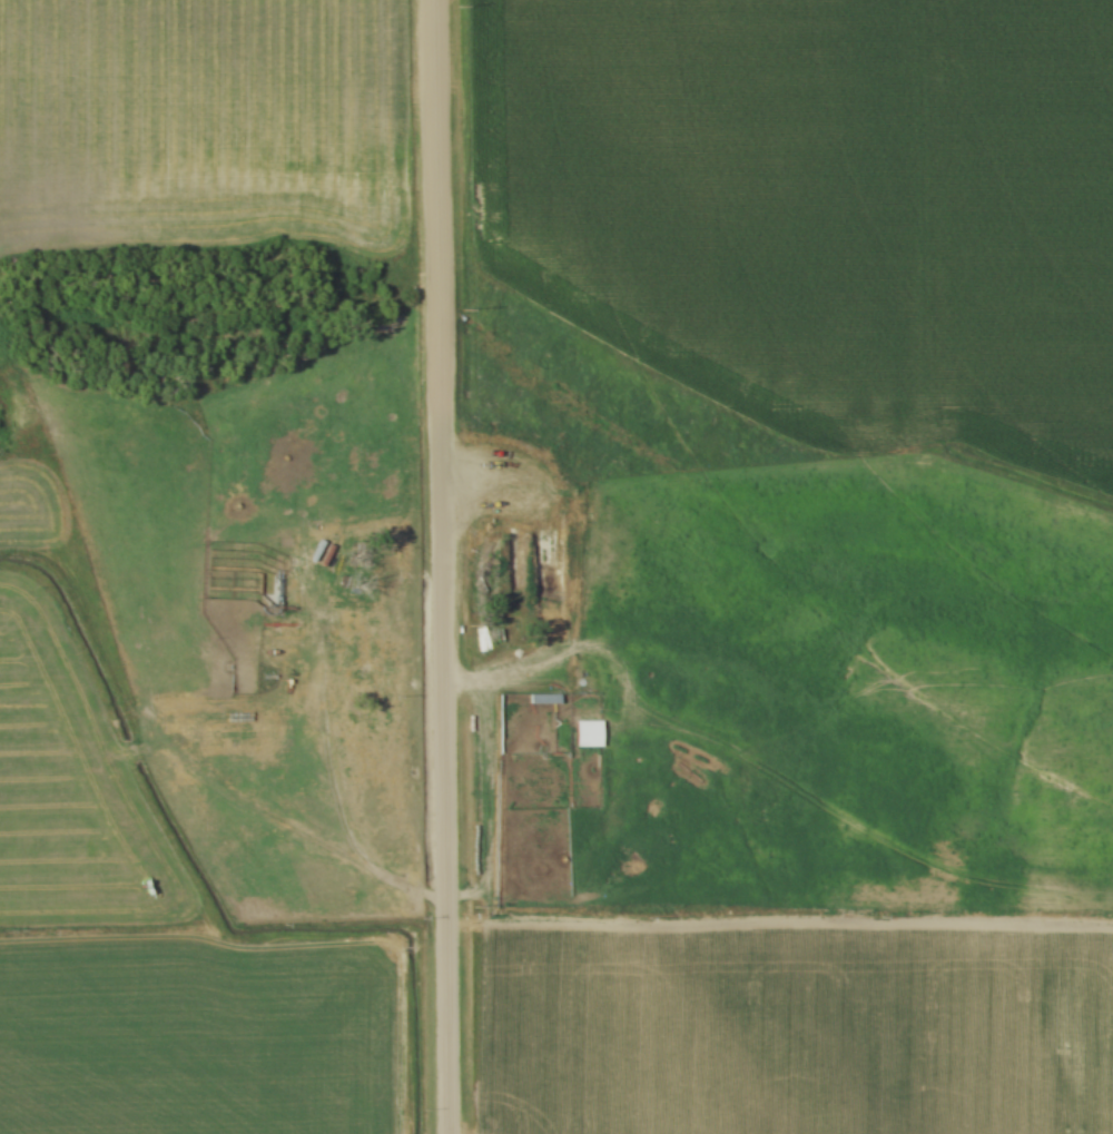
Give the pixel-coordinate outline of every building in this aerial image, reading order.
[(484,629),(508,624),(512,648),(490,653),(484,629)] [(254,642),(254,633),(240,633),(240,642),(254,642)] [(560,706),(560,697),(530,697),(530,706),(560,706)] [(577,722),(603,723),(602,750),(577,750),(577,722)]
